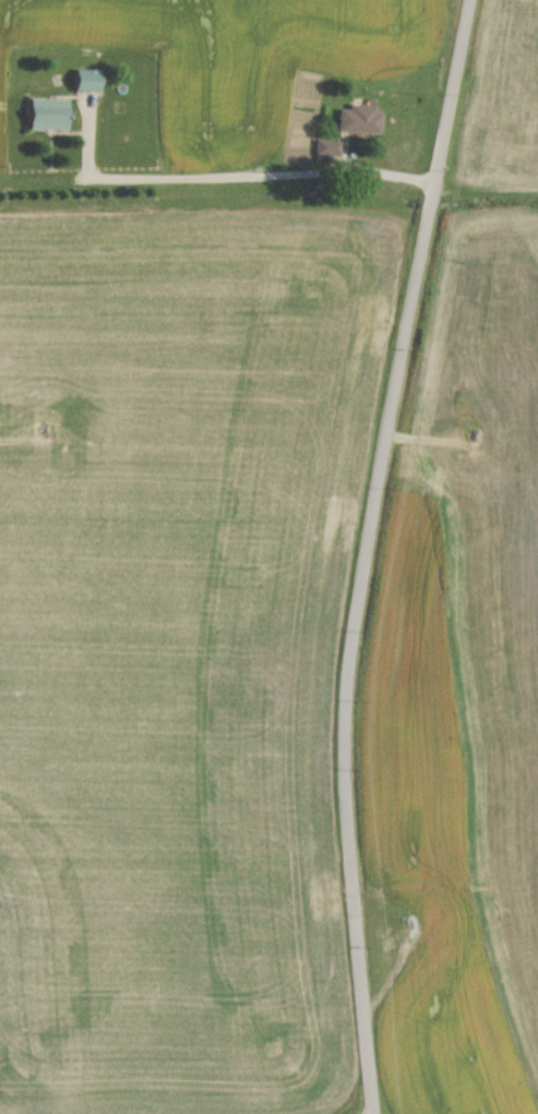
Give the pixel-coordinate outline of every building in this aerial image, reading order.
[(100,75),(76,75),(76,96),(100,96),(100,75)] [(68,105),(29,105),(29,136),(68,136),(68,105)] [(336,134),(372,141),(376,121),(340,114),(336,134)] [(339,163),(339,146),(314,146),(314,163),(339,163)]
